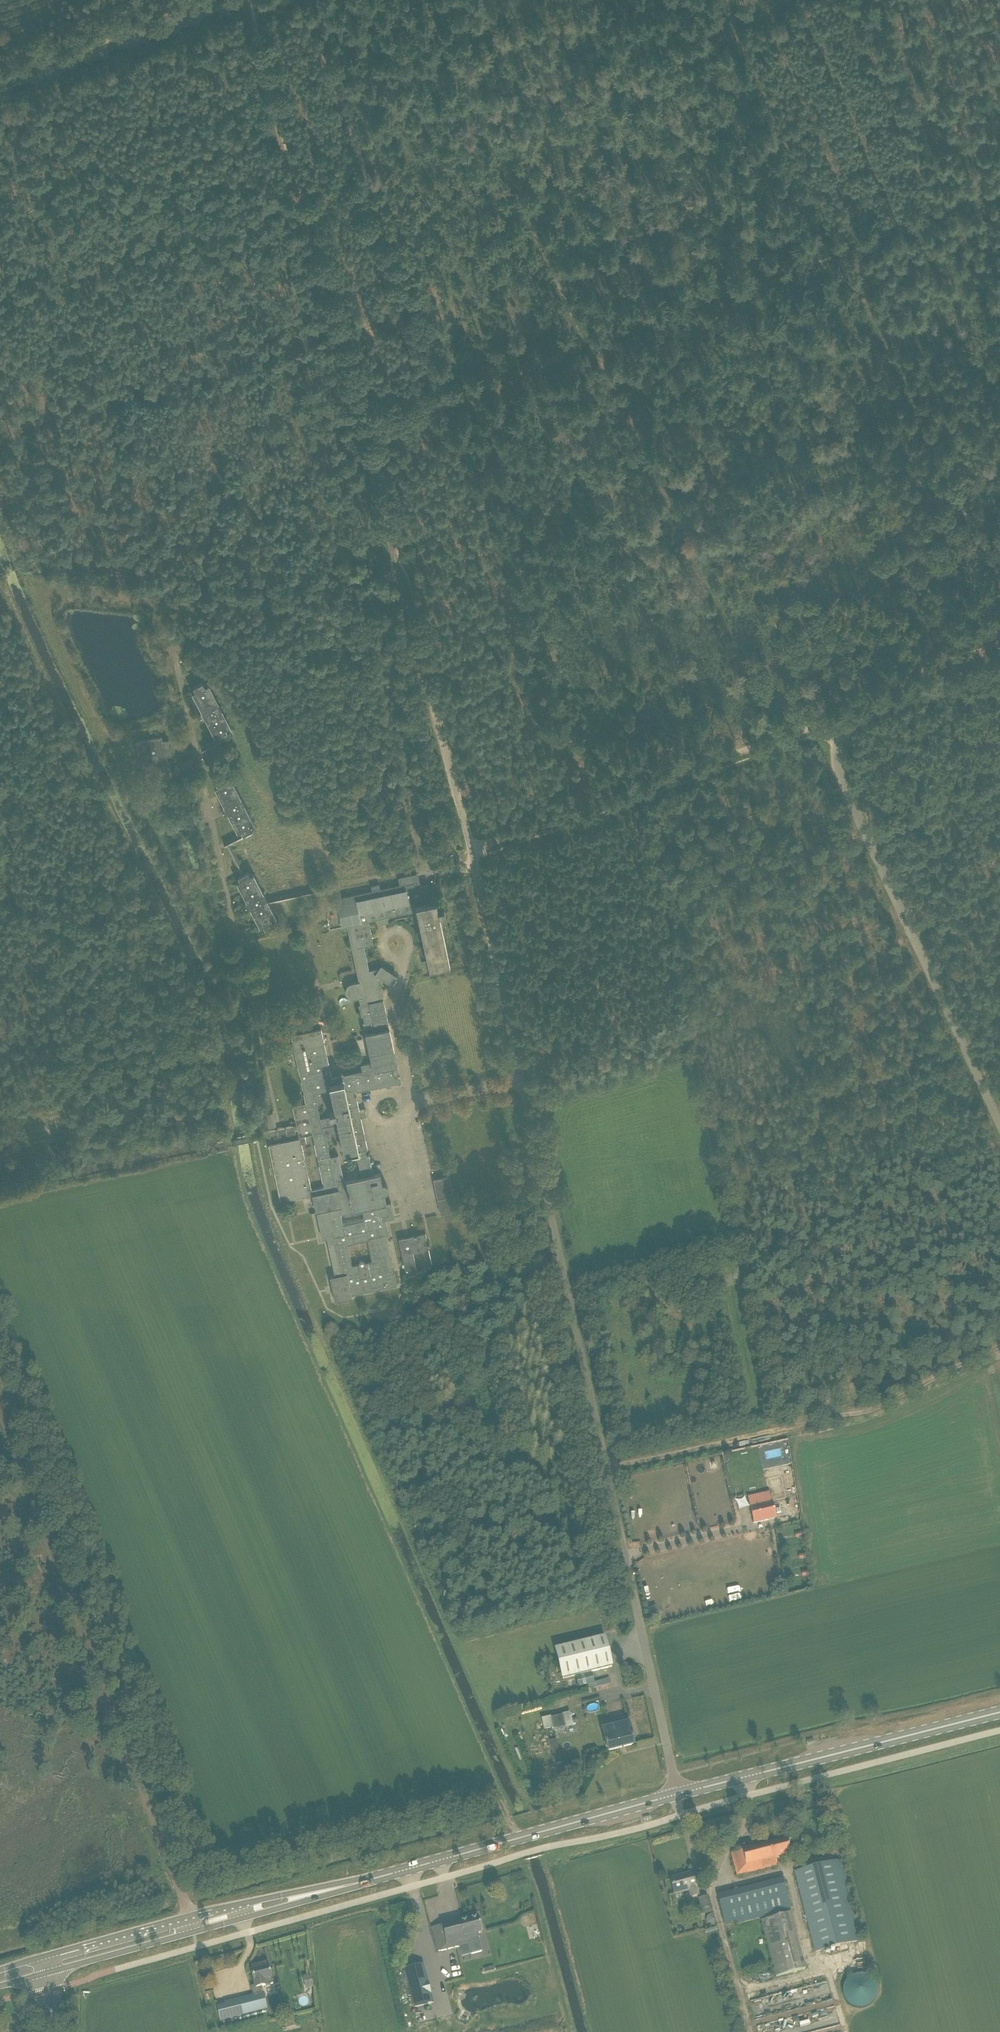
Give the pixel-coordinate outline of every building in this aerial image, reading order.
[(238,876),(240,880),(237,882),(247,901),(243,902),(247,909),(250,907),(260,926),(272,920),(273,921),(274,920),(274,919),(276,918),(269,903),(334,889),(337,903),(342,926),(347,925),(357,972),(359,981),(352,983),(349,984),(347,985),(347,986),(346,987),(345,990),(346,992),(346,994),(348,996),(350,998),(352,998),(355,998),(359,997),(360,1004),(358,1004),(361,1016),(363,1015),(364,1021),(362,1022),(371,1062),(360,1064),(362,1070),(331,1077),(324,1043),(321,1029),(291,1035),(294,1049),(305,1103),(292,1105),(295,1119),(298,1118),(301,1135),(299,1136),(299,1138),(269,1144),(281,1201),(312,1194),(315,1212),(317,1212),(322,1239),(327,1238),(335,1275),(330,1276),(335,1301),(352,1297),(351,1294),(397,1284),(394,1271),(389,1272),(381,1235),(386,1234),(383,1220),(394,1217),(391,1202),(386,1203),(384,1193),(385,1193),(385,1192),(386,1192),(386,1191),(387,1191),(387,1190),(388,1190),(388,1189),(388,1188),(388,1187),(388,1186),(387,1186),(387,1185),(387,1184),(386,1184),(385,1184),(385,1183),(384,1183),(383,1183),(382,1183),(380,1172),(373,1174),(369,1154),(366,1155),(365,1149),(367,1148),(356,1096),(354,1096),(353,1091),(356,1090),(357,1091),(386,1085),(386,1087),(391,1086),(391,1084),(401,1082),(380,985),(384,979),(388,982),(393,974),(382,967),(369,970),(363,946),(373,943),(368,921),(378,919),(379,923),(387,921),(386,917),(419,910),(431,967),(449,963),(439,913),(445,912),(444,907),(438,908),(436,901),(431,902),(427,884),(415,886),(414,882),(404,884),(380,889),(379,884),(371,886),(372,891),(342,897),(339,883),(334,884),(334,883),(266,897),(253,874),(250,875),(248,871),(246,872),(231,845),(255,833),(250,825),(254,823),(231,778),(228,780),(225,776),(223,777),(208,750),(233,738),(228,730),(231,728),(208,684),(205,686),(203,681),(202,682),(193,686),(195,690),(192,692),(202,711),(198,713),(202,719),(205,718),(215,737),(218,735),(219,737),(201,747),(218,780),(215,781),(218,785),(214,787),(224,806),(221,808),(224,814),(227,812),(237,831),(241,830),(242,832),(223,842),(240,875),(238,876)] [(156,779),(163,777),(173,775),(169,761),(168,761),(166,756),(171,755),(168,739),(162,740),(161,736),(136,741),(143,773),(155,770),(156,779)] [(144,784),(147,797),(159,794),(157,782),(144,784)] [(273,1111),(264,1112),(266,1127),(275,1125),(273,1111)] [(433,1179),(440,1214),(443,1213),(444,1220),(457,1217),(456,1210),(449,1176),(433,1179)] [(429,1248),(428,1245),(429,1245),(429,1243),(427,1243),(425,1233),(416,1235),(416,1234),(414,1234),(414,1235),(398,1238),(406,1274),(417,1272),(412,1251),(429,1248)] [(488,1365),(480,1369),(482,1373),(483,1375),(491,1371),(488,1365)] [(786,1501),(793,1500),(787,1475),(780,1476),(786,1501)] [(775,1518),(773,1509),(770,1493),(748,1498),(754,1523),(775,1518)] [(734,1503),(738,1513),(748,1509),(744,1499),(734,1503)] [(602,1670),(602,1669),(612,1667),(604,1637),(595,1640),(594,1639),(554,1649),(562,1680),(602,1670)] [(578,1687),(594,1683),(592,1674),(576,1678),(578,1687)] [(565,1727),(562,1716),(551,1718),(554,1730),(565,1727)] [(603,1731),(603,1734),(606,1743),(605,1744),(606,1746),(608,1751),(633,1745),(632,1740),(633,1739),(632,1737),(631,1737),(627,1719),(613,1722),(614,1727),(603,1731)] [(776,1858),(780,1857),(790,1854),(786,1839),(742,1850),(742,1851),(731,1854),(733,1863),(736,1875),(777,1865),(776,1858)] [(794,1872),(796,1881),(809,1931),(809,1932),(814,1953),(857,1941),(848,1902),(851,1902),(841,1860),(837,1861),(794,1872)] [(671,1879),(673,1889),(675,1894),(681,1892),(681,1891),(687,1889),(687,1890),(689,1897),(698,1894),(696,1888),(692,1873),(671,1879)] [(781,1881),(716,1897),(723,1925),(732,1923),(732,1926),(789,1911),(781,1881)] [(706,1897),(700,1898),(702,1910),(709,1908),(706,1897)] [(535,1914),(525,1916),(526,1925),(536,1923),(535,1914)] [(805,1969),(791,1914),(760,1922),(775,1977),(805,1969)] [(441,1926),(432,1928),(434,1938),(438,1953),(459,1947),(461,1955),(461,1956),(462,1956),(471,1953),(480,1951),(476,1936),(482,1934),(481,1931),(483,1929),(482,1925),(480,1925),(477,1916),(441,1926)] [(423,1964),(404,1969),(414,2008),(433,2003),(423,1964)] [(215,2008),(218,2019),(219,2021),(267,2009),(261,1987),(273,1984),(268,1967),(251,1971),(255,1986),(250,1987),(252,1996),(224,2003),(224,2006),(215,2008)] [(843,1986),(842,1990),(843,1994),(844,1998),(846,2002),(847,2003),(851,2006),(854,2008),(859,2008),(863,2008),(865,2008),(867,2007),(870,2005),(873,2002),(875,1999),(877,1995),(877,1992),(877,1989),(876,1986),(874,1982),(872,1979),(869,1977),(865,1975),(861,1974),(857,1974),(853,1975),(850,1977),(847,1980),(845,1983),(843,1986)] [(310,1975),(302,1977),(305,1990),(313,1988),(310,1975)]
